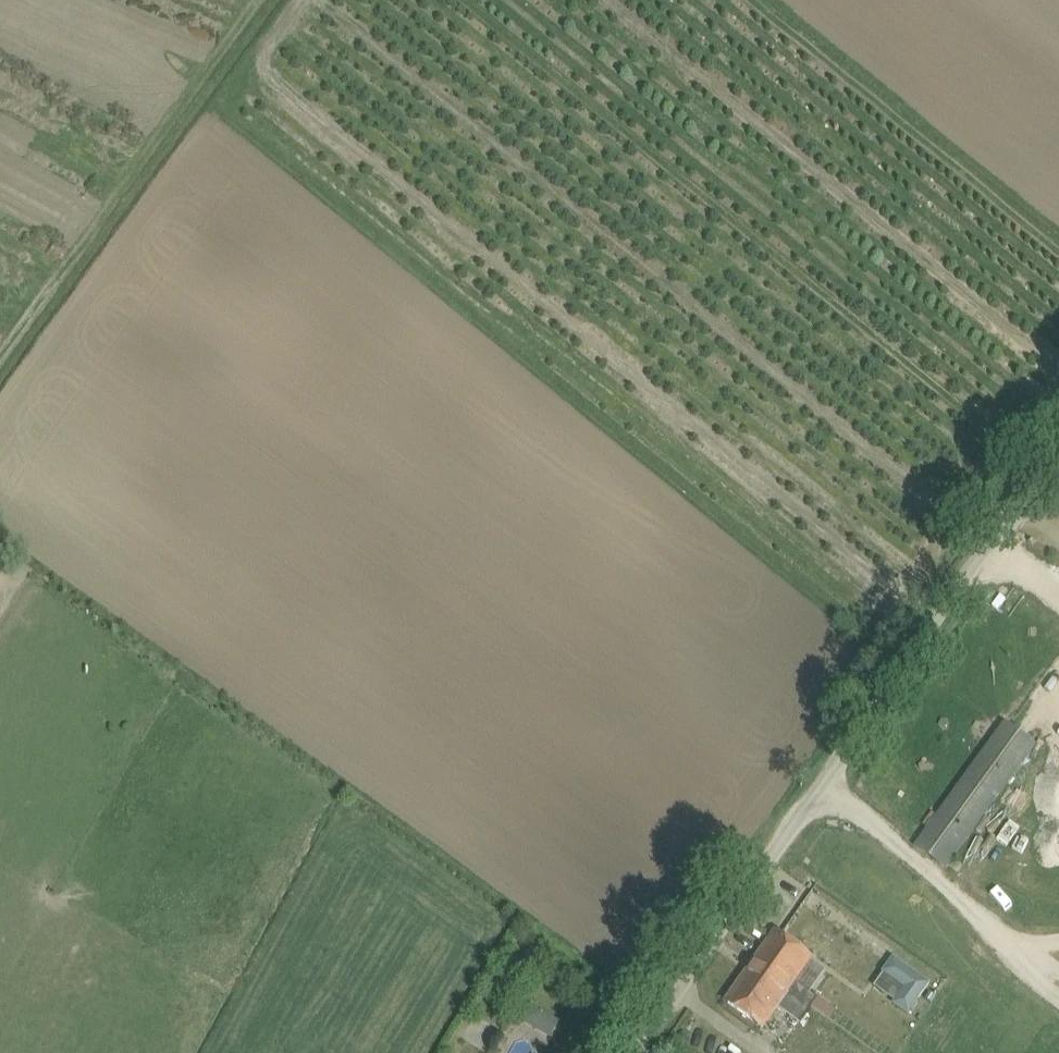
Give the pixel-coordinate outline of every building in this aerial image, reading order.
[(1005,721),(914,846),(946,869),(1037,743),(1005,721)] [(775,934),(728,1002),(762,1026),(776,1006),(799,1022),(802,1017),(816,996),(794,981),(810,958),(793,946),(775,934)] [(893,957),(883,972),(906,987),(894,1003),(908,1013),(929,983),(893,957)] [(550,1036),(559,1020),(527,1003),(518,1020),(550,1036)]
